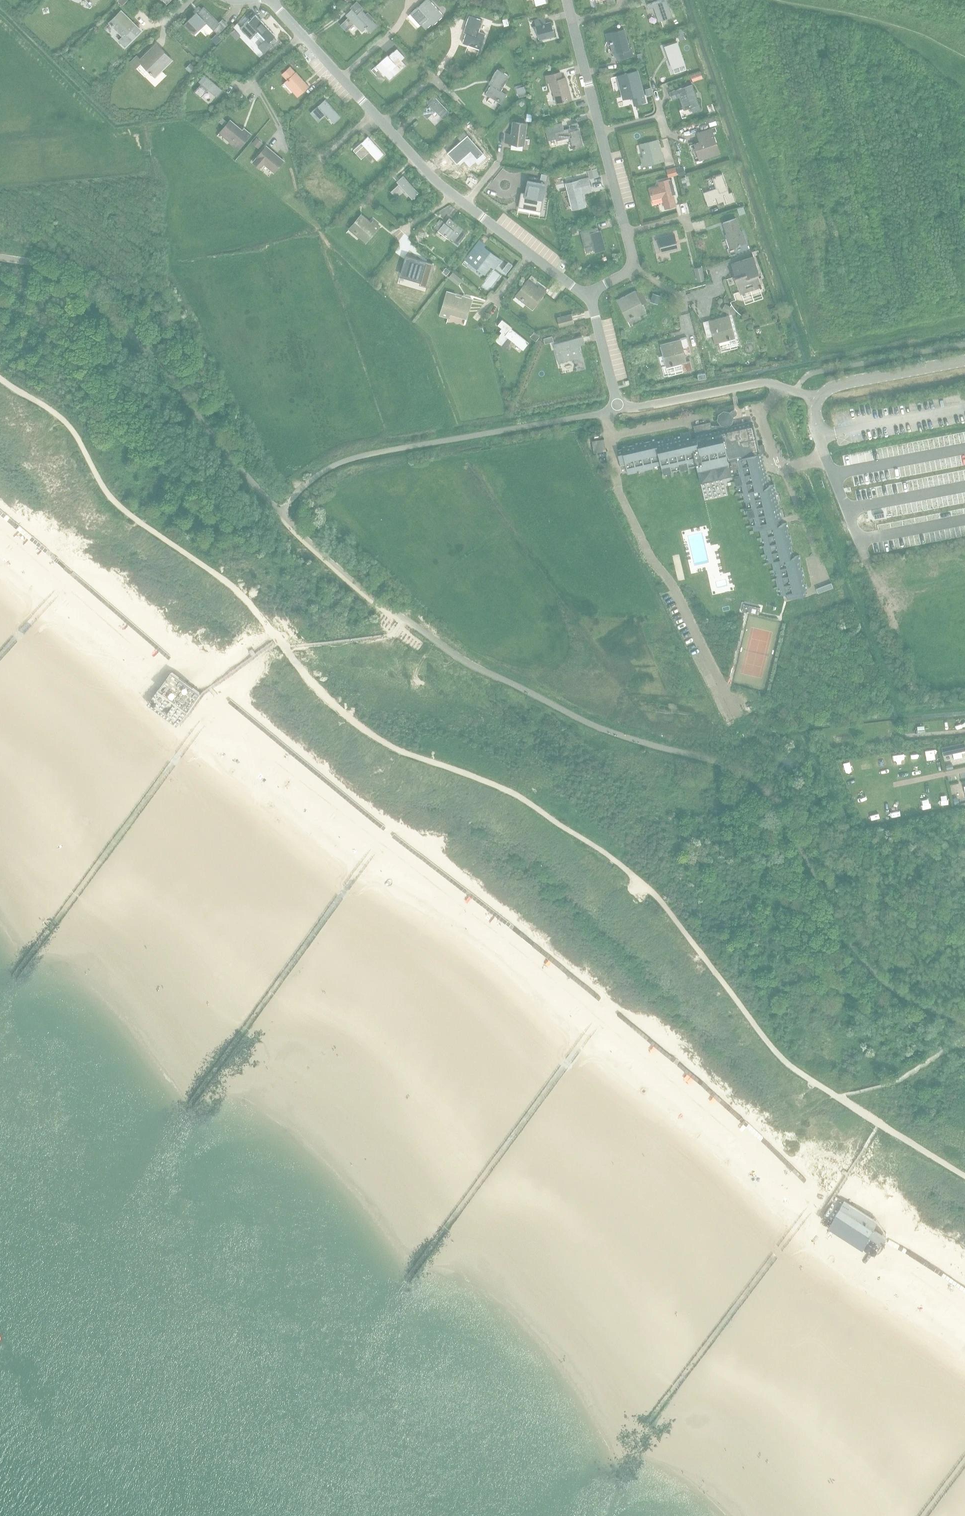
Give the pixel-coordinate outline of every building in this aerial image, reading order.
[(422,24),(426,29),(432,24),(433,25),(444,15),(430,0),(425,0),(418,7),(410,14),(421,25),(422,24)] [(673,17),(667,0),(659,0),(648,4),(650,9),(654,7),(660,22),(673,17)] [(351,7),(352,8),(348,12),(351,14),(341,24),(347,31),(355,23),(363,31),(367,27),(371,31),(377,26),(371,21),(373,18),(367,12),(365,15),(361,11),(363,8),(356,1),(351,7)] [(199,29),(198,29),(206,21),(214,29),(220,23),(204,6),(200,10),(202,13),(198,17),(195,13),(183,25),(194,35),(199,29)] [(124,36),(120,39),(120,40),(125,46),(139,33),(135,29),(138,27),(122,10),(110,22),(124,36)] [(251,17),(240,27),(250,38),(259,30),(267,38),(258,46),(264,53),(277,41),(274,37),(275,35),(255,14),(252,18),(251,17)] [(481,49),(486,33),(479,31),(483,20),(470,15),(465,29),(468,30),(463,42),(481,49)] [(544,17),(534,20),(539,39),(555,35),(551,22),(546,23),(544,17)] [(234,29),(231,33),(237,39),(240,36),(234,29)] [(617,31),(606,34),(608,42),(614,41),(617,52),(619,51),(621,58),(633,55),(631,48),(629,48),(624,29),(617,31)] [(673,68),(684,64),(677,43),(665,47),(673,68)] [(381,61),(377,65),(390,79),(394,75),(395,76),(406,65),(402,60),(405,57),(397,48),(394,52),(394,51),(389,55),(388,54),(381,61)] [(156,76),(172,59),(162,49),(155,56),(150,51),(140,60),(156,76)] [(295,73),(290,67),(283,73),(288,79),(285,82),(298,96),(308,86),(296,72),(295,73)] [(502,103),(508,94),(501,90),(510,76),(498,69),(490,81),(493,82),(486,94),(502,103)] [(637,71),(618,76),(624,98),(634,96),(636,104),(638,103),(645,101),(637,71)] [(692,81),(701,77),(699,71),(690,75),(692,81)] [(557,103),(572,99),(566,77),(562,78),(561,72),(546,76),(548,82),(552,81),(557,103)] [(217,96),(223,90),(205,74),(201,79),(204,81),(194,92),(201,98),(209,89),(217,96)] [(692,84),(670,92),(672,99),(679,96),(684,109),(691,107),(693,112),(701,110),(692,84)] [(444,118),(450,112),(434,95),(430,99),(432,101),(422,111),(428,117),(436,110),(444,118)] [(310,112),(313,115),(318,121),(327,114),(334,122),(341,117),(325,99),(310,112)] [(244,131),(230,120),(220,132),(231,142),(230,142),(238,149),(251,134),(246,129),(244,131)] [(524,144),(527,123),(514,122),(513,134),(507,133),(506,142),(524,144)] [(575,148),(584,146),(578,123),(572,124),(572,127),(555,132),(557,140),(572,136),(575,148)] [(711,128),(697,133),(700,142),(695,144),(700,160),(719,154),(711,128)] [(644,130),(633,133),(638,153),(642,152),(645,162),(662,158),(657,135),(647,138),(644,130)] [(466,143),(450,158),(456,164),(460,168),(475,155),(480,162),(487,156),(471,140),(473,138),(469,134),(463,140),(466,143)] [(377,159),(384,153),(368,136),(364,140),(366,142),(356,152),(362,158),(370,151),(377,159)] [(284,160),(267,146),(253,162),(261,168),(264,164),(274,172),(284,160)] [(718,187),(703,192),(706,201),(708,206),(718,203),(716,197),(721,196),(724,205),(734,202),(731,192),(729,192),(723,173),(714,176),(718,187)] [(413,198),(419,192),(403,175),(399,179),(401,182),(391,191),(397,197),(405,190),(413,198)] [(582,190),(591,188),(589,178),(567,184),(572,205),(585,202),(582,190)] [(669,179),(659,182),(660,186),(650,189),(653,199),(663,196),(666,208),(676,205),(669,179)] [(521,194),(518,205),(540,209),(544,189),(545,184),(527,180),(525,195),(521,194)] [(366,241),(379,226),(374,220),(371,224),(361,215),(351,226),(361,235),(360,236),(366,241)] [(440,220),(435,226),(438,229),(438,230),(448,238),(449,237),(458,244),(468,232),(450,218),(445,223),(444,222),(444,223),(440,220)] [(736,218),(723,223),(728,237),(726,238),(730,248),(746,242),(743,234),(742,235),(736,218)] [(596,252),(606,249),(601,230),(591,233),(590,229),(581,231),(584,245),(593,243),(596,252)] [(675,234),(659,238),(663,253),(679,249),(675,234)] [(485,244),(480,240),(472,250),(477,254),(471,262),(485,273),(492,263),(496,266),(501,260),(483,246),(485,244)] [(732,264),(736,277),(735,277),(738,285),(739,284),(741,292),(749,289),(750,290),(762,286),(758,274),(760,273),(754,256),(732,264)] [(404,267),(401,275),(420,280),(420,283),(427,285),(433,265),(406,257),(403,267),(404,267)] [(509,261),(502,270),(506,273),(513,264),(509,261)] [(695,269),(698,281),(705,279),(702,267),(695,269)] [(533,308),(546,291),(540,286),(537,290),(527,282),(517,294),(527,302),(526,303),(533,308)] [(641,314),(646,312),(636,291),(617,301),(627,320),(640,313),(641,314)] [(465,299),(455,296),(456,294),(448,292),(441,315),(449,317),(451,312),(460,314),(460,316),(466,318),(472,299),(466,297),(465,299)] [(560,326),(574,323),(572,314),(558,318),(560,326)] [(713,336),(715,343),(721,341),(720,339),(734,336),(729,316),(703,322),(707,337),(713,336)] [(524,349),(529,342),(512,328),(512,327),(502,319),(498,325),(504,329),(496,340),(502,345),(501,345),(508,351),(515,342),(524,349)] [(680,339),(660,344),(666,365),(681,361),(683,371),(692,369),(690,360),(687,361),(685,355),(691,353),(687,337),(680,338),(680,339)] [(554,344),(557,354),(559,362),(574,358),(577,370),(586,368),(580,344),(571,347),(570,340),(554,344)] [(746,423),(732,426),(734,424),(735,418),(738,415),(739,412),(738,411),(734,410),(731,412),(725,411),(720,415),(719,421),(723,426),(727,427),(696,434),(696,433),(656,442),(656,439),(622,447),(623,450),(617,451),(621,469),(626,467),(628,474),(661,467),(663,473),(696,465),(698,470),(731,463),(738,493),(743,492),(751,526),(753,525),(754,531),(760,529),(768,563),(772,562),(780,595),(787,594),(788,599),(805,595),(804,590),(807,589),(799,555),(795,556),(787,522),(784,523),(775,485),(770,485),(761,445),(758,446),(753,425),(747,426),(746,423)] [(756,605),(738,602),(736,612),(754,615),(756,605)] [(171,672),(160,687),(183,704),(194,689),(171,672)] [(947,754),(958,761),(964,749),(964,747),(954,741),(947,754)] [(868,1234),(881,1243),(885,1236),(872,1227),(876,1221),(843,1199),(835,1213),(854,1226),(852,1229),(866,1238),(868,1234)]
